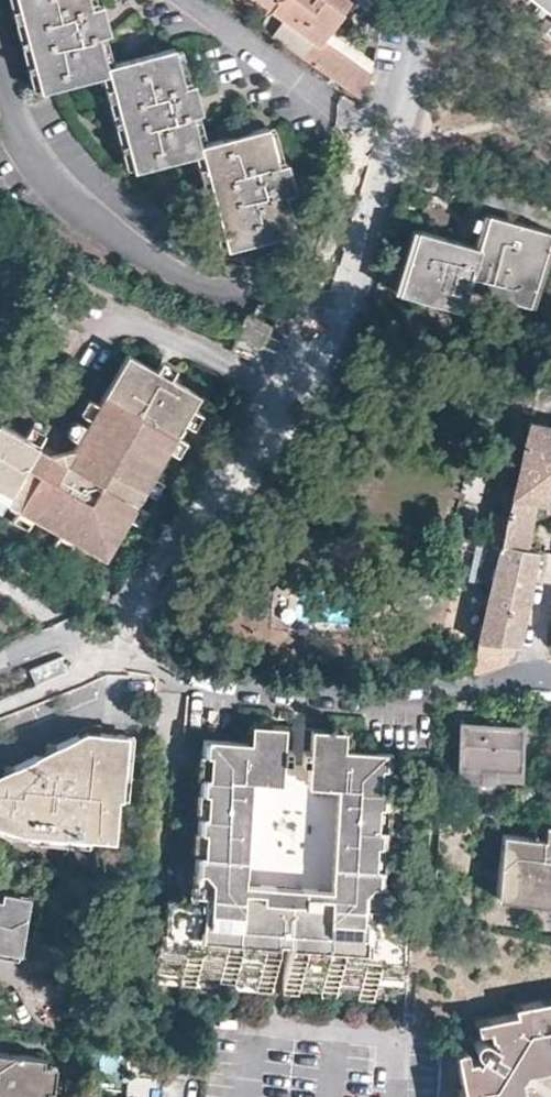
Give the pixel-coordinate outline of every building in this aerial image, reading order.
[(89,0),(17,0),(39,92),(108,75),(133,171),(201,154),(227,251),(294,231),(285,194),(295,191),(287,163),(278,165),(269,127),(199,145),(191,115),(195,113),(187,84),(183,85),(174,47),(105,65),(98,35),(102,33),(95,4),(90,5),(89,0)] [(331,31),(343,14),(322,0),(318,7),(311,1),(312,0),(256,0),(285,21),(312,40),(300,57),(347,91),(363,103),(365,104),(374,61),(331,31)] [(349,0),(312,0),(311,1),(318,7),(322,0),(343,14),(351,1),(349,0)] [(550,17),(550,0),(531,0),(550,17)] [(273,37),(300,57),(312,40),(285,21),(273,37)] [(490,216),(480,248),(419,231),(399,295),(463,313),(469,290),(531,307),(550,236),(550,233),(490,216)] [(108,560),(200,395),(128,354),(72,451),(65,464),(49,455),(0,427),(0,500),(108,560)] [(530,419),(514,491),(538,496),(536,500),(538,500),(547,502),(550,503),(550,423),(530,419)] [(65,464),(72,451),(49,455),(65,464)] [(514,491),(512,495),(501,544),(527,546),(536,500),(538,496),(514,491)] [(492,586),(500,549),(476,543),(467,580),(492,586)] [(527,546),(501,544),(500,549),(492,586),(479,640),(513,642),(518,643),(538,549),(527,546)] [(513,642),(479,640),(473,671),(475,671),(480,670),(497,665),(501,664),(509,660),(513,642)] [(490,776),(491,774),(491,765),(514,767),(519,768),(522,723),(462,719),(459,775),(490,776)] [(90,731),(100,732),(100,724),(90,724),(86,724),(80,726),(82,732),(85,730),(90,731)] [(266,737),(268,725),(250,724),(248,742),(257,743),(266,737)] [(326,741),(327,730),(313,729),(311,752),(303,751),(302,765),(310,765),(308,787),(338,789),(329,888),(328,896),(312,895),(312,887),(299,885),(298,893),(270,891),(270,882),(256,881),(255,889),(241,888),(242,879),(250,781),(280,785),(282,763),(290,763),(291,750),(283,749),(285,726),(268,725),(266,737),(257,743),(248,742),(202,738),(197,792),(207,793),(216,803),(214,815),(195,813),(194,830),(203,830),(212,842),(211,852),(192,850),(191,868),(200,869),(209,880),(208,893),(200,892),(199,906),(162,902),(156,963),(170,964),(178,975),(177,978),(177,983),(193,984),(194,980),(195,966),(208,967),(216,977),(216,982),(216,986),(232,988),(233,983),(234,970),(248,970),(254,979),(254,985),(254,989),(271,991),(274,956),(283,957),(280,992),(296,993),(296,989),(297,985),(308,976),(320,978),(318,991),(318,995),(334,997),(334,992),(335,988),(346,980),(358,981),(357,995),(357,999),(373,1001),(373,996),(374,991),(383,984),(397,985),(402,924),(364,920),(365,908),(360,907),(361,893),(371,885),(381,887),(382,868),(364,866),(365,855),(374,848),(384,849),(386,832),(367,830),(367,817),(377,810),(387,811),(389,793),(371,791),(371,777),(381,770),(391,771),(393,755),(345,752),(337,751),(326,741)] [(122,733),(100,732),(90,731),(85,730),(82,732),(55,744),(54,756),(53,757),(45,757),(33,755),(14,766),(14,768),(13,782),(3,781),(0,781),(0,819),(10,820),(10,823),(30,826),(29,828),(49,831),(69,832),(89,834),(115,836),(119,792),(120,773),(121,754),(122,733)] [(346,732),(327,730),(326,741),(337,751),(345,752),(346,732)] [(132,734),(122,733),(121,754),(130,755),(132,734)] [(54,756),(55,744),(47,743),(45,757),(53,757),(54,756)] [(130,755),(121,754),(120,773),(129,774),(130,755)] [(491,765),(491,774),(513,775),(514,767),(491,765)] [(13,782),(14,768),(5,767),(3,781),(13,782)] [(389,793),(391,771),(381,770),(371,777),(371,791),(389,793)] [(129,774),(120,773),(119,792),(126,792),(128,791),(129,774)] [(207,793),(197,792),(195,813),(214,815),(216,803),(207,793)] [(447,796),(435,796),(434,815),(440,816),(446,816),(447,796)] [(386,832),(387,811),(377,810),(367,817),(367,830),(386,832)] [(8,833),(10,823),(10,820),(0,819),(0,831),(8,833)] [(8,833),(28,835),(29,828),(30,826),(10,823),(8,833)] [(546,824),(544,838),(503,833),(496,898),(550,904),(550,824),(546,824)] [(28,839),(48,841),(49,831),(29,828),(28,835),(28,839)] [(194,830),(192,850),(211,852),(212,842),(203,830),(194,830)] [(48,841),(69,843),(69,832),(49,831),(48,841)] [(87,845),(89,834),(69,832),(69,843),(87,845)] [(382,868),(384,849),(374,848),(365,855),(364,866),(382,868)] [(189,891),(200,892),(208,893),(209,880),(200,869),(191,868),(189,891)] [(255,889),(256,881),(242,879),(241,888),(255,889)] [(298,893),(299,885),(270,882),(270,891),(298,893)] [(378,909),(381,887),(371,885),(361,893),(360,907),(365,908),(378,909)] [(328,896),(329,888),(312,887),(312,895),(328,896)] [(0,889),(0,944),(19,948),(30,895),(0,889)] [(155,975),(177,978),(178,975),(170,964),(156,963),(155,975)] [(194,980),(216,982),(216,977),(208,967),(195,966),(194,980)] [(233,983),(254,985),(254,979),(248,970),(234,970),(233,983)] [(296,989),(318,991),(320,978),(308,976),(297,985),(296,989)] [(334,992),(357,995),(358,981),(346,980),(335,988),(334,992)] [(396,998),(397,985),(383,984),(374,991),(373,996),(396,998)] [(511,997),(513,1003),(485,1009),(489,1026),(492,1028),(490,1032),(488,1030),(486,1029),(483,1028),(481,1028),(479,1028),(477,1029),(475,1031),(474,1033),(473,1036),(473,1039),(474,1042),(476,1044),(479,1046),(477,1050),(473,1048),(457,1052),(463,1082),(459,1082),(460,1088),(456,1089),(458,1096),(550,1096),(550,988),(511,997)] [(56,1096),(55,1095),(54,1094),(52,1093),(49,1092),(46,1090),(44,1090),(46,1064),(46,1059),(0,1053),(0,1096),(56,1096)] [(188,1076),(204,1078),(206,1065),(189,1063),(188,1076)] [(44,1090),(46,1090),(55,1091),(58,1065),(46,1064),(44,1090)] [(130,1073),(127,1096),(162,1096),(164,1076),(130,1073)]
